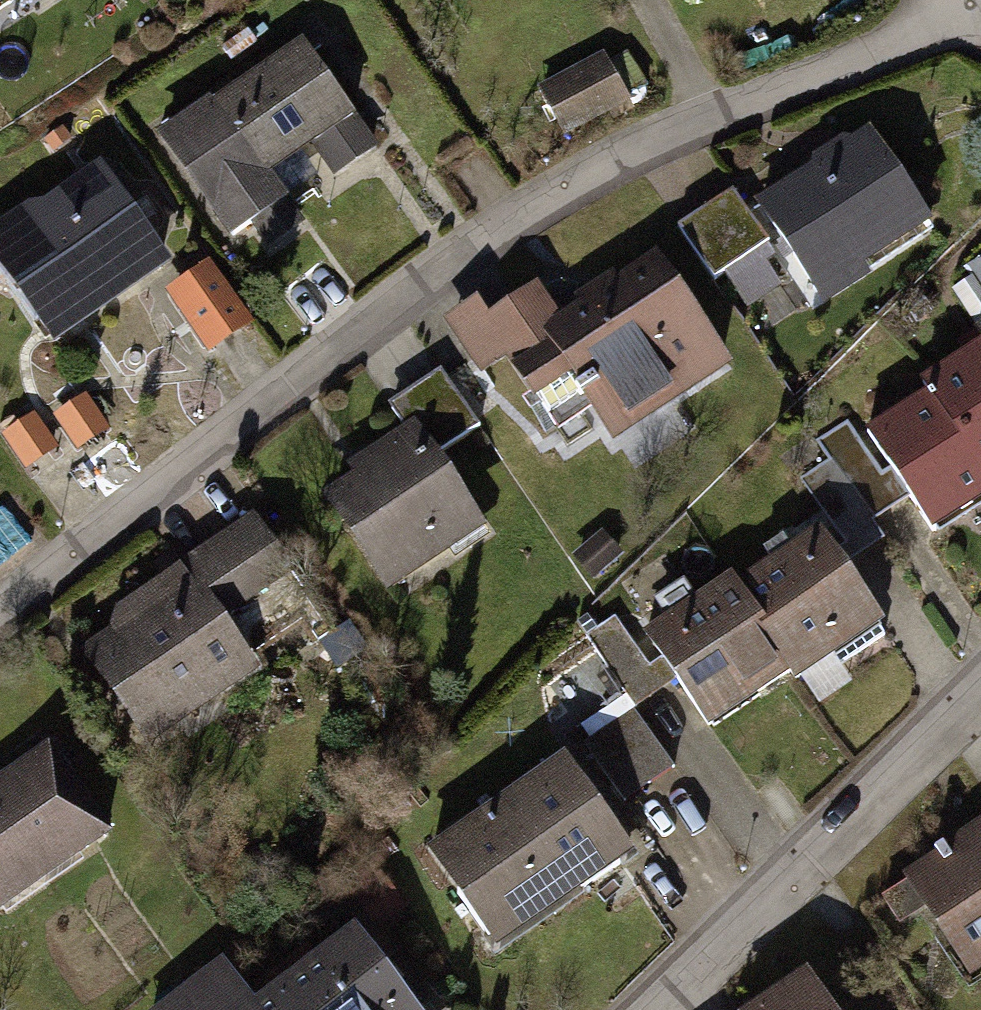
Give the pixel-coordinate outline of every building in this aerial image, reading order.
[(29,0),(0,0),(0,20),(29,0)] [(655,11),(670,0),(646,0),(655,11)] [(318,40),(177,140),(255,250),(313,209),(294,182),(325,160),(345,188),(397,151),(318,40)] [(617,58),(550,93),(576,143),(643,107),(617,58)] [(892,128),(772,199),(814,270),(831,297),(950,226),(892,128)] [(112,172),(6,243),(71,341),(178,269),(112,172)] [(761,185),(699,223),(752,308),(814,270),(761,185)] [(489,305),(459,323),(496,384),(533,362),(559,405),(597,381),(636,445),(752,375),(680,255),(575,318),(556,287),(499,322),(489,305)] [(215,257),(167,287),(211,357),(259,327),(215,257)] [(883,431),(951,537),(980,518),(980,361),(940,387),(943,393),(883,431)] [(414,439),(334,493),(406,598),(511,527),(461,453),(489,434),(449,375),(396,412),(414,439)] [(130,624),(92,650),(159,747),(276,666),(241,616),(306,570),(264,510),(120,610),(130,624)] [(838,515),(661,634),(728,734),(905,615),(838,515)] [(0,783),(0,908),(6,916),(125,835),(61,741),(0,783)] [(577,749),(441,846),(517,952),(653,855),(577,749)] [(923,873),(980,963),(980,835),(923,873)] [(167,1009),(445,1009),(368,913),(263,995),(234,958),(167,1009)] [(748,1009),(859,1009),(827,960),(748,1009)]
